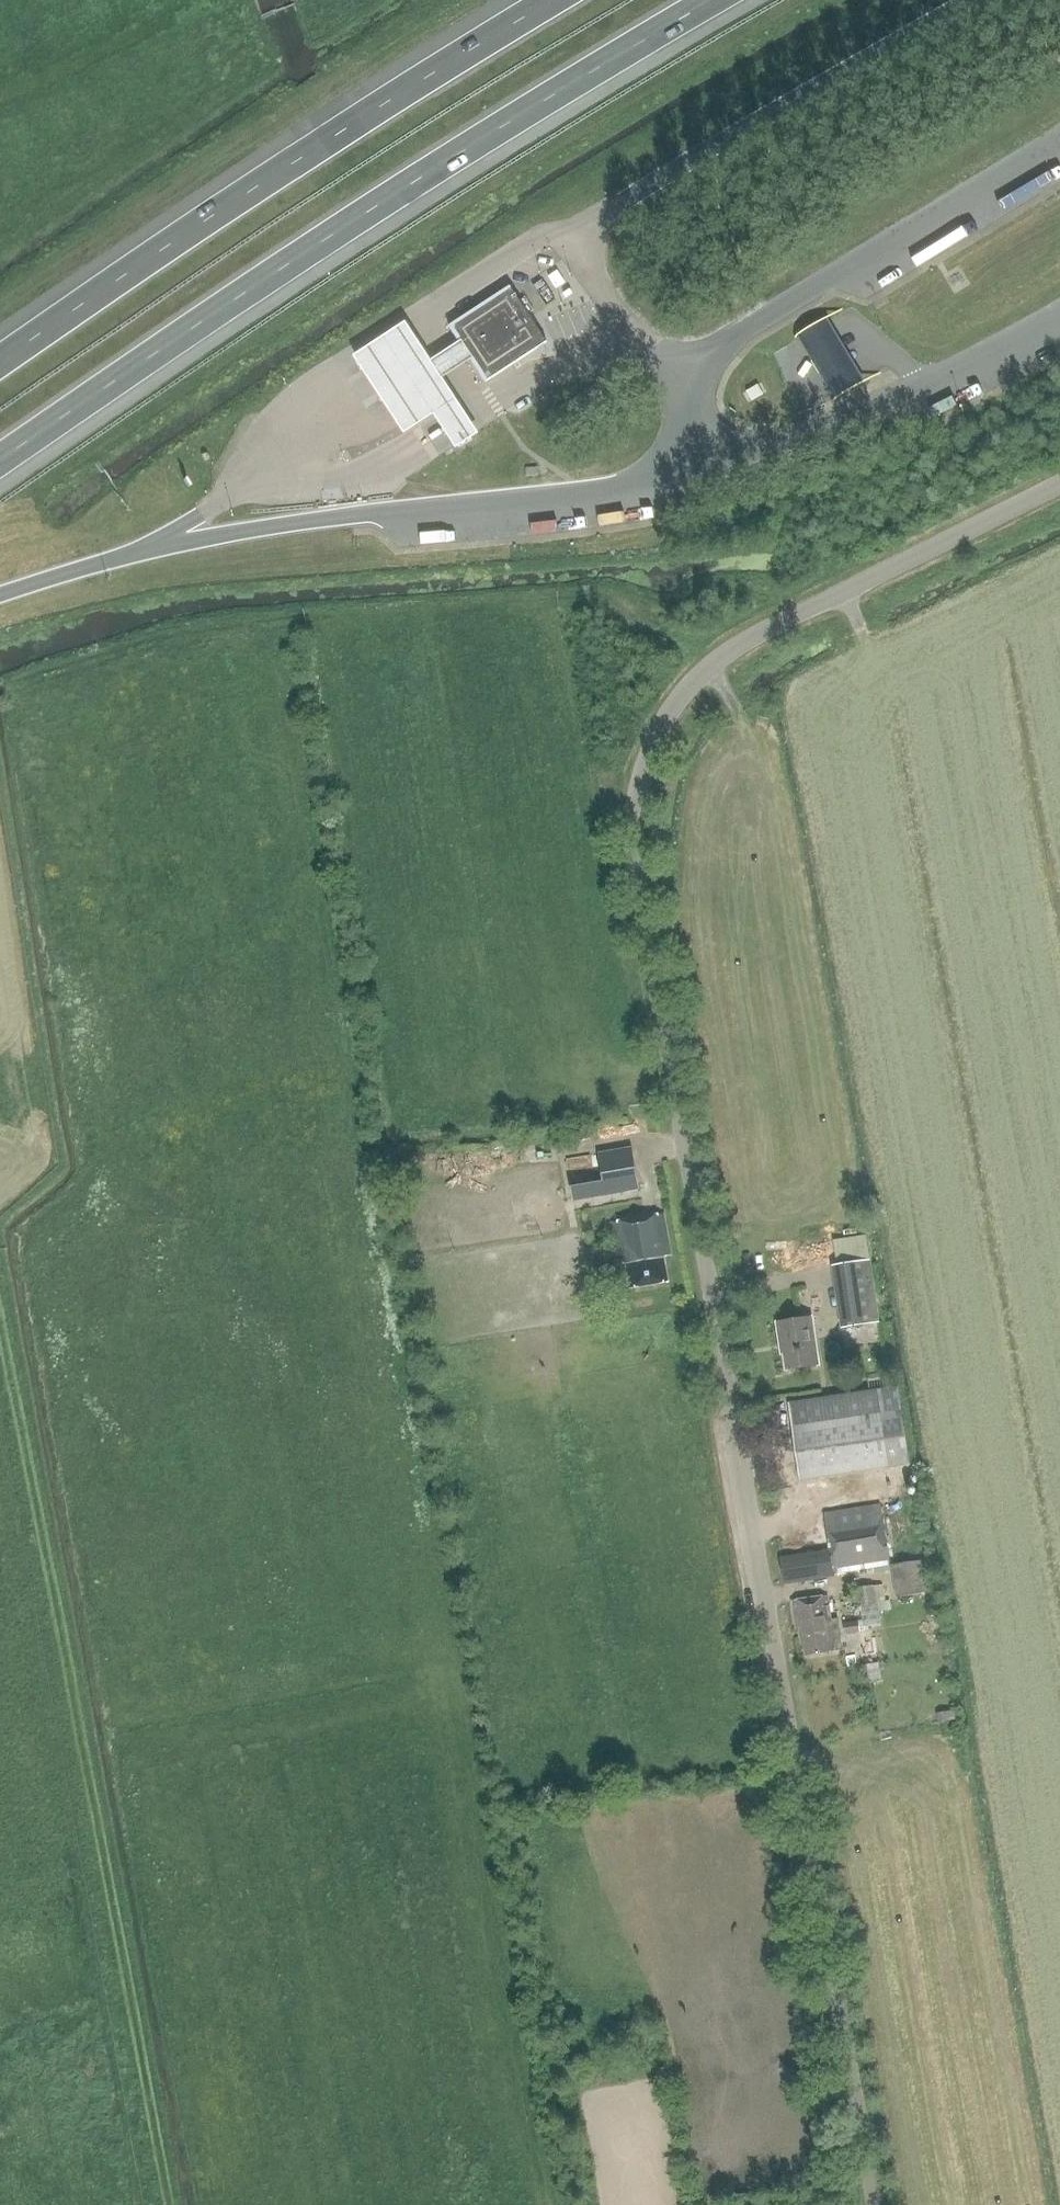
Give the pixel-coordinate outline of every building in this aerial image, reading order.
[(474,366),(485,381),(546,341),(510,286),(449,326),(462,347),(474,366)] [(826,319),(793,337),(811,369),(830,401),(863,383),(844,351),(826,319)] [(404,325),(352,358),(406,443),(434,425),(449,448),(473,432),(444,386),(474,366),(462,347),(431,367),(404,325)] [(968,387),(941,399),(937,388),(908,401),(918,423),(973,398),(968,387)] [(571,1186),(573,1201),(639,1190),(631,1147),(597,1153),(602,1181),(571,1186)] [(611,1222),(617,1262),(618,1264),(625,1263),(629,1286),(665,1280),(661,1255),(669,1254),(662,1213),(611,1222)] [(870,1260),(831,1266),(841,1328),(880,1322),(870,1260)] [(784,1368),(817,1364),(810,1316),(775,1322),(779,1353),(782,1353),(784,1368)] [(788,1403),(800,1480),(910,1463),(898,1386),(788,1403)] [(906,1517),(882,1521),(882,1516),(879,1516),(878,1507),(822,1516),(828,1550),(779,1557),(783,1583),(833,1575),(833,1572),(890,1563),(888,1553),(892,1552),(893,1555),(912,1552),(906,1517)] [(923,1558),(895,1563),(899,1591),(928,1587),(923,1558)] [(872,1585),(849,1588),(852,1607),(875,1603),(872,1585)] [(804,1655),(841,1650),(836,1617),(829,1618),(826,1595),(790,1599),(794,1627),(800,1627),(804,1655)] [(859,1621),(843,1623),(845,1634),(860,1631),(859,1621)]
